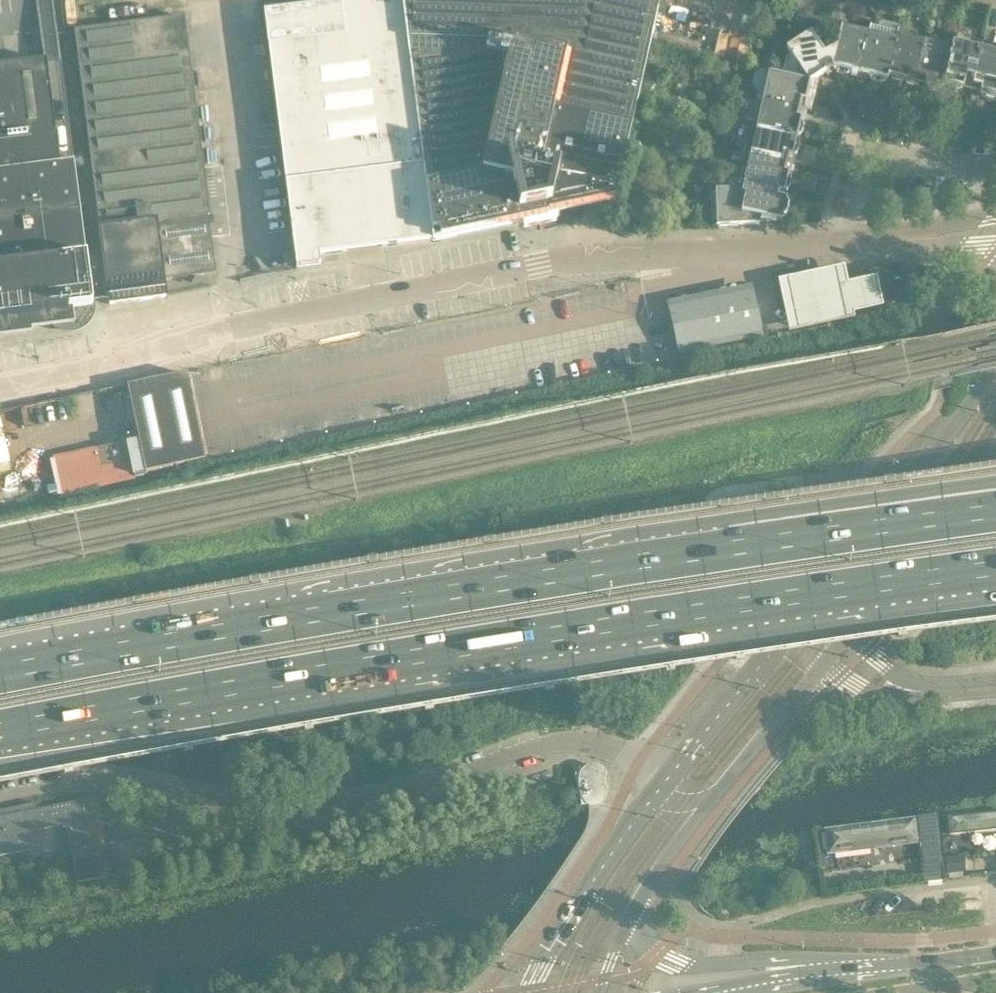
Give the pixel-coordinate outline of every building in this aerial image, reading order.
[(0,65),(0,334),(72,318),(71,309),(87,307),(91,307),(92,304),(53,0),(35,0),(43,60),(0,65)] [(649,47),(659,0),(358,0),(264,12),(297,268),(320,265),(319,255),(432,241),(433,242),(434,241),(434,240),(555,215),(562,184),(619,195),(649,47)] [(210,215),(184,17),(75,31),(100,228),(110,305),(166,297),(163,277),(215,270),(207,216),(210,215)] [(870,29),(868,35),(860,76),(870,78),(869,79),(871,81),(872,82),(874,83),(876,83),(877,84),(879,84),(883,83),(885,83),(887,82),(888,78),(899,28),(881,24),(879,31),(870,29)] [(913,31),(899,28),(888,78),(889,78),(891,83),(900,85),(904,81),(914,84),(923,43),(911,40),(913,31)] [(841,29),(837,45),(832,69),(833,69),(833,71),(834,72),(836,73),(837,74),(839,75),(841,75),(845,75),(846,75),(848,75),(849,73),(860,76),(868,35),(841,29)] [(832,69),(837,45),(823,54),(809,33),(784,49),(789,55),(783,77),(808,84),(809,85),(832,69)] [(938,46),(923,43),(914,84),(926,86),(927,91),(937,93),(940,89),(942,89),(952,45),(953,41),(940,38),(938,46)] [(956,46),(952,45),(942,89),(943,90),(944,86),(945,86),(945,88),(946,89),(948,90),(949,91),(951,92),(953,92),(955,92),(957,92),(958,92),(960,91),(960,90),(971,92),(981,44),(957,39),(956,46)] [(981,44),(971,92),(981,94),(981,96),(982,97),(984,98),(985,99),(987,100),(989,100),(992,100),(994,100),(995,99),(995,48),(981,44)] [(808,84),(783,77),(767,73),(767,76),(761,75),(755,77),(754,83),(758,87),(760,87),(757,102),(761,102),(802,112),(805,101),(807,101),(810,97),(811,91),(809,85),(808,84)] [(800,122),(800,120),(802,112),(761,102),(755,130),(796,139),(797,137),(799,137),(802,133),(803,127),(802,122),(800,122)] [(799,144),(798,143),(798,141),(796,141),(796,139),(755,130),(747,128),(741,156),(744,156),(790,166),(793,156),(794,156),(796,155),(797,153),(797,151),(798,150),(798,148),(799,146),(799,144)] [(788,177),(788,174),(790,166),(744,156),(742,164),(733,163),(729,182),(733,183),(784,193),(785,192),(786,192),(787,191),(788,189),(789,188),(790,186),(790,184),(791,182),(790,180),(790,179),(790,177),(788,177)] [(647,177),(628,172),(623,193),(642,197),(647,177)] [(788,207),(786,203),(786,200),(783,199),(784,193),(733,183),(729,182),(727,190),(715,190),(717,226),(759,224),(761,218),(781,222),(782,218),(786,215),(788,207)] [(915,305),(906,264),(873,271),(882,312),(915,305)] [(844,266),(777,281),(788,333),(855,318),(854,313),(884,306),(877,276),(848,282),(844,266)] [(752,301),(672,316),(677,342),(757,325),(752,301)] [(127,387),(145,473),(204,461),(186,374),(127,387)] [(96,448),(97,451),(101,468),(139,460),(135,440),(96,448)] [(586,772),(583,772),(574,774),(581,805),(592,803),(592,802),(601,800),(600,770),(586,773),(586,772)] [(80,801),(38,810),(36,803),(0,810),(0,858),(31,851),(28,834),(65,826),(72,861),(92,856),(80,801)] [(979,845),(987,845),(987,837),(979,837),(979,845)] [(942,839),(943,855),(956,855),(955,838),(942,839)] [(944,881),(939,842),(920,844),(924,883),(944,881)] [(876,857),(884,857),(884,849),(876,849),(876,857)] [(949,856),(949,870),(965,870),(965,856),(949,856)] [(97,880),(95,869),(75,873),(77,884),(97,880)]
